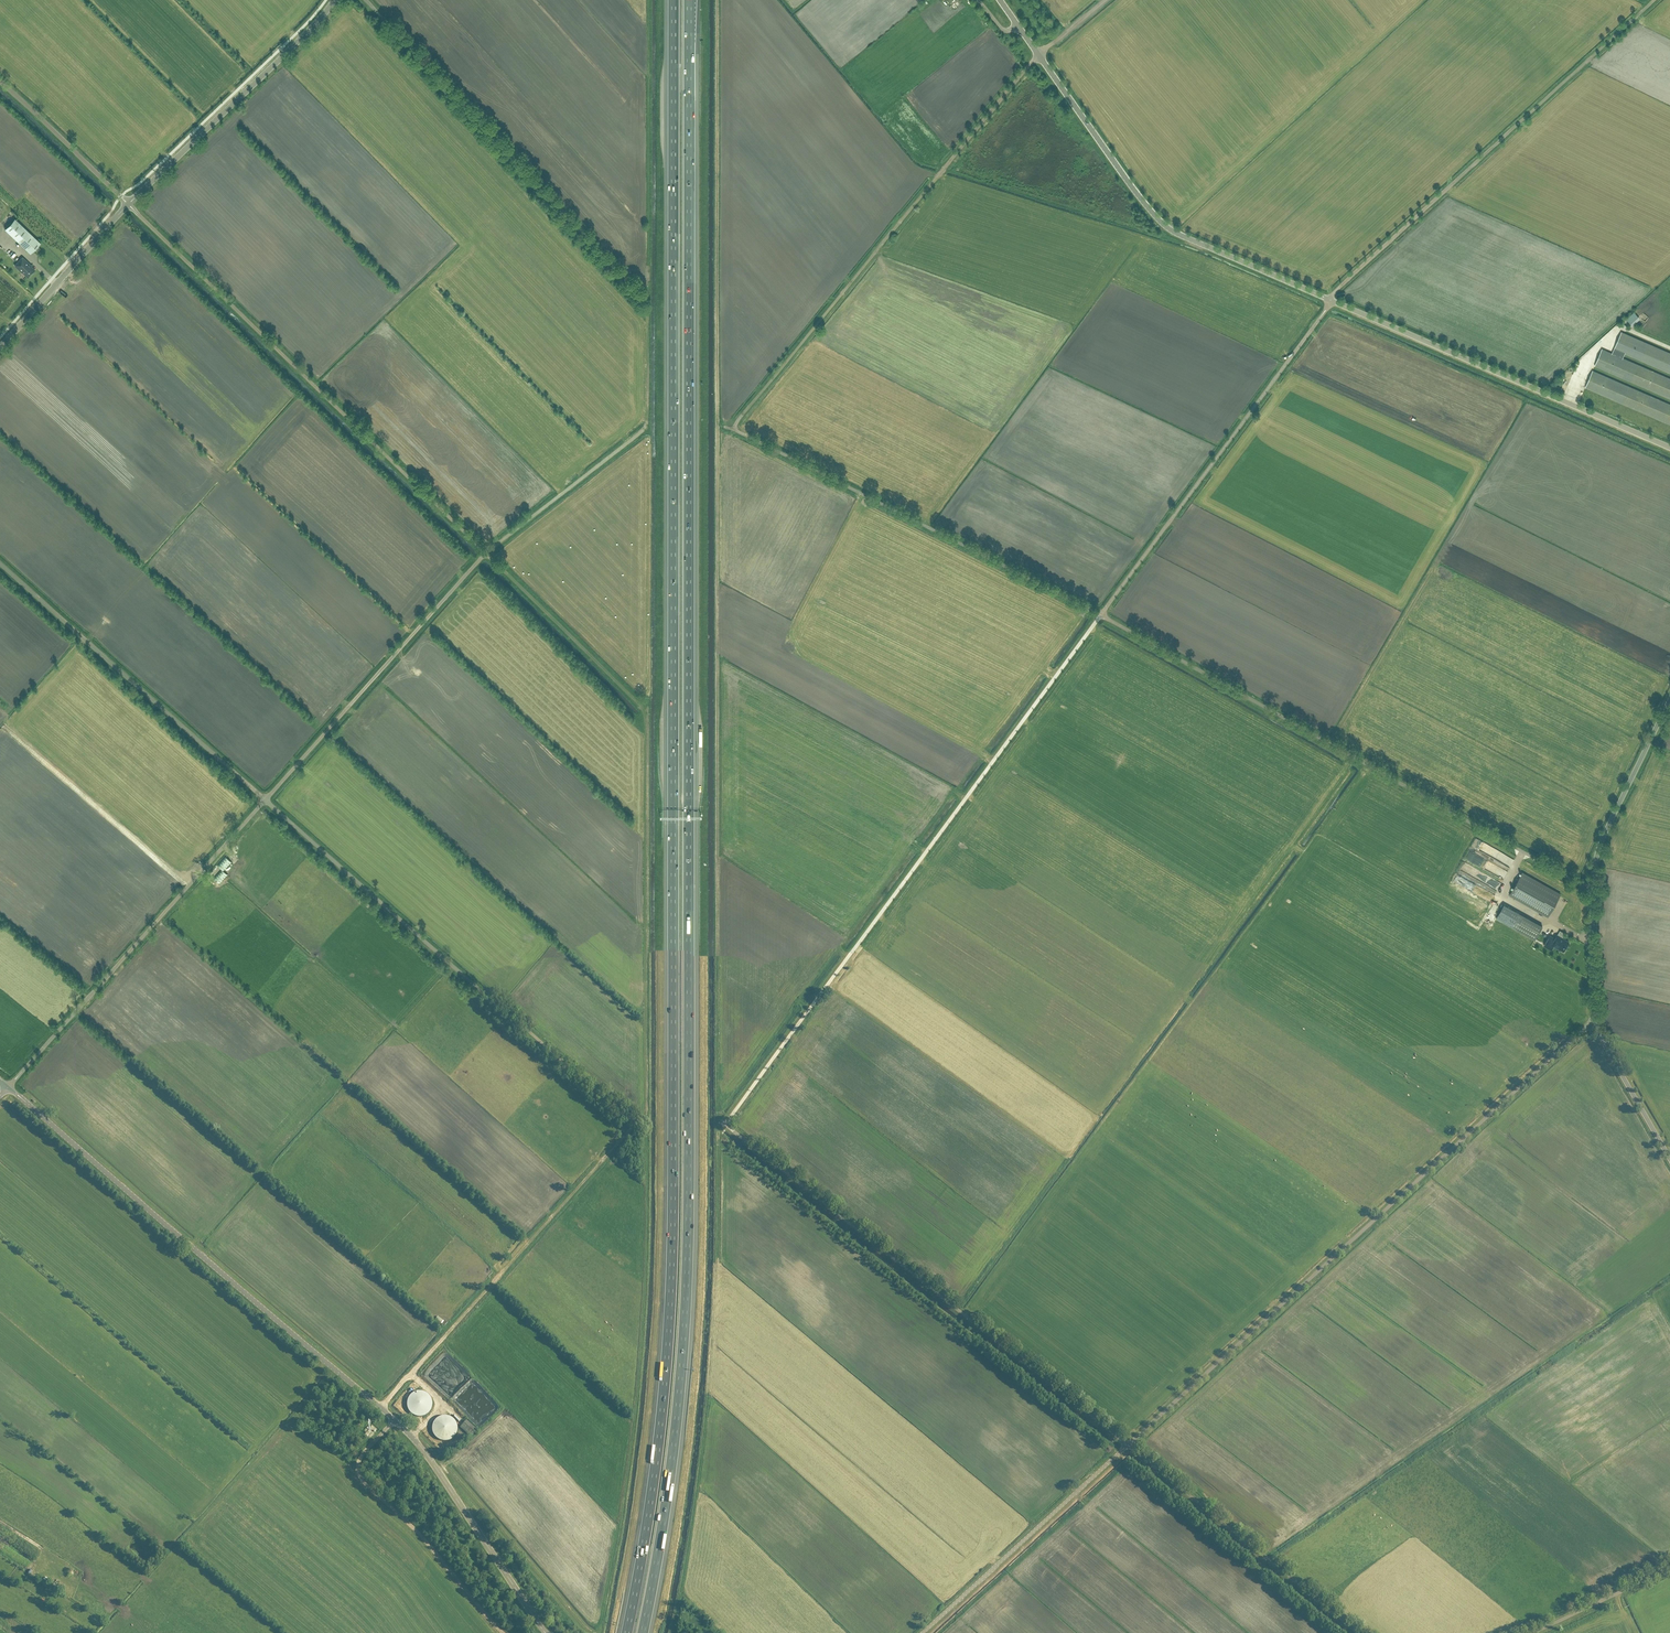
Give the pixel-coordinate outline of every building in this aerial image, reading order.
[(30,253),(40,243),(27,230),(15,218),(5,229),(30,253)] [(27,277),(35,269),(29,264),(29,263),(22,257),(14,265),(21,272),(22,271),(27,277)] [(1621,332),(1614,348),(1669,373),(1669,353),(1621,332)] [(1602,349),(1595,365),(1669,398),(1669,378),(1602,349)] [(1592,370),(1585,387),(1669,424),(1669,404),(1592,370)] [(218,865),(222,869),(224,870),(232,861),(226,856),(218,865)] [(1502,877),(1505,872),(1481,859),(1478,864),(1502,877)] [(224,870),(222,869),(214,877),(220,883),(228,874),(224,870)] [(1509,895),(1548,916),(1560,894),(1522,872),(1509,895)] [(1485,874),(1480,880),(1487,887),(1493,881),(1485,874)] [(1530,937),(1535,939),(1542,926),(1537,923),(1530,937)] [(1544,945),(1551,949),(1553,945),(1557,948),(1558,947),(1563,951),(1569,942),(1561,937),(1557,934),(1555,938),(1550,935),(1544,945)] [(407,1403),(407,1404),(407,1406),(407,1407),(407,1408),(407,1409),(408,1410),(408,1411),(409,1412),(410,1413),(411,1414),(412,1415),(413,1415),(414,1416),(415,1416),(416,1417),(417,1417),(418,1417),(419,1417),(420,1417),(421,1417),(423,1417),(424,1416),(425,1416),(426,1415),(427,1414),(428,1413),(429,1413),(430,1412),(430,1411),(431,1410),(431,1409),(431,1408),(432,1407),(432,1406),(432,1404),(432,1403),(432,1402),(431,1401),(431,1400),(431,1399),(430,1398),(430,1397),(429,1396),(428,1396),(427,1395),(426,1394),(425,1393),(424,1393),(423,1392),(421,1392),(420,1392),(419,1392),(418,1392),(417,1392),(416,1392),(415,1393),(414,1393),(413,1394),(412,1394),(411,1395),(410,1396),(409,1397),(408,1398),(408,1399),(407,1400),(407,1401),(407,1402),(407,1403)] [(432,1428),(432,1429),(432,1430),(432,1431),(432,1432),(433,1433),(433,1434),(434,1435),(434,1436),(435,1437),(436,1438),(437,1439),(438,1440),(439,1440),(440,1441),(441,1441),(442,1441),(443,1441),(444,1441),(445,1441),(447,1441),(448,1441),(449,1441),(450,1440),(451,1440),(452,1439),(452,1438),(453,1438),(454,1437),(455,1436),(455,1435),(456,1434),(456,1433),(457,1432),(457,1431),(457,1430),(457,1429),(457,1428),(457,1427),(457,1426),(456,1424),(456,1423),(455,1423),(455,1422),(454,1421),(453,1420),(452,1419),(452,1418),(451,1418),(450,1417),(449,1417),(448,1417),(447,1416),(445,1416),(444,1416),(443,1416),(442,1416),(441,1417),(440,1417),(439,1417),(438,1418),(437,1418),(436,1419),(436,1420),(435,1421),(434,1422),(434,1423),(433,1423),(433,1424),(432,1426),(432,1427),(432,1428)] [(470,1437),(476,1430),(466,1420),(460,1428),(470,1437)]
